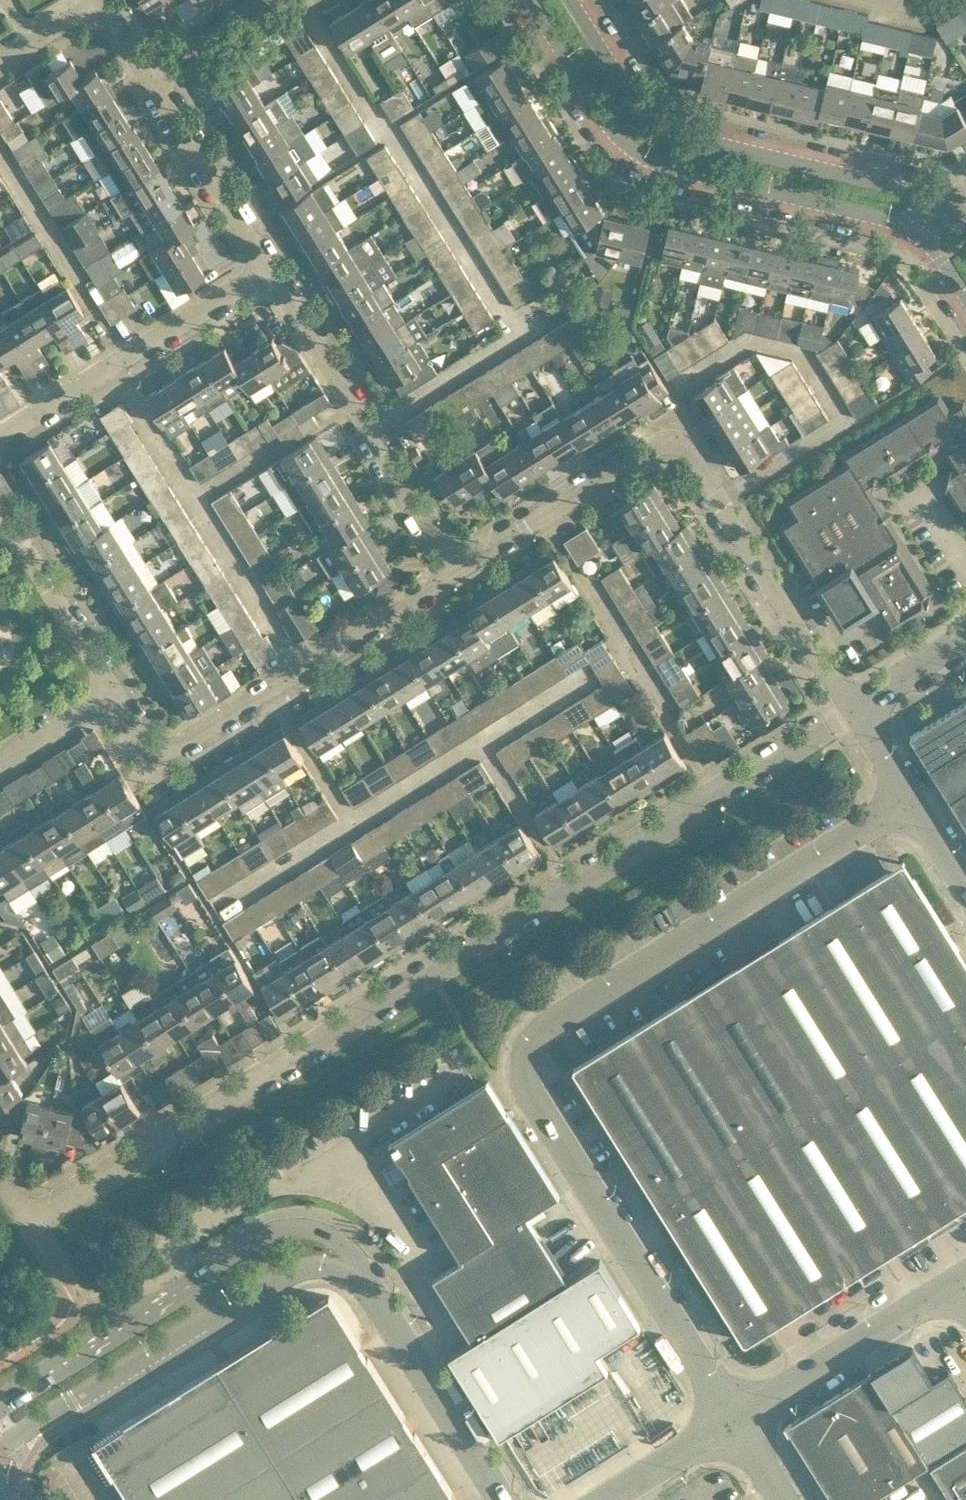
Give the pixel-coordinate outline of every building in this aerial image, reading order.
[(351,8),(370,38),(376,47),(384,60),(403,48),(395,35),(393,32),(388,24),(373,0),(364,0),(351,8)] [(388,24),(407,13),(408,14),(409,13),(400,0),(373,0),(388,24)] [(409,13),(414,22),(415,24),(435,12),(433,10),(427,0),(400,0),(409,13)] [(433,10),(449,0),(427,0),(433,10)] [(640,20),(674,0),(634,0),(644,17),(640,20)] [(653,41),(684,21),(693,15),(683,0),(674,0),(640,20),(653,41)] [(770,10),(773,0),(761,0),(760,7),(770,10)] [(780,12),(783,0),(773,0),(770,10),(780,12)] [(817,21),(822,2),(814,0),(811,0),(806,19),(817,21)] [(817,21),(827,24),(832,4),(822,2),(817,21)] [(370,38),(351,8),(331,20),(350,50),(370,38)] [(869,13),(859,11),(854,30),(864,33),(869,13)] [(965,30),(965,24),(958,11),(949,17),(960,34),(965,30)] [(671,69),(704,77),(712,45),(711,44),(712,41),(694,37),(684,21),(653,41),(654,41),(671,69)] [(875,41),(886,44),(891,24),(880,22),(875,41)] [(285,36),(297,56),(317,44),(305,24),(285,36)] [(886,44),(897,46),(901,27),(891,24),(886,44)] [(914,30),(909,49),(933,55),(937,36),(914,30)] [(491,59),(505,50),(495,34),(481,43),(491,59)] [(231,70),(211,82),(224,102),(253,83),(262,78),(274,71),(255,41),(244,49),(225,60),(231,70)] [(477,67),(491,59),(481,43),(467,52),(477,67)] [(297,56),(310,75),(329,63),(317,44),(297,56)] [(701,90),(725,95),(736,50),(712,45),(704,77),(701,90)] [(725,95),(749,101),(759,56),(736,50),(725,95)] [(459,52),(440,64),(448,76),(452,83),(471,71),(459,52)] [(467,81),(479,100),(519,75),(507,56),(467,81)] [(45,59),(26,70),(37,87),(46,102),(83,78),(82,77),(81,75),(70,58),(54,68),(47,57),(45,59)] [(756,70),(749,101),(772,107),(783,61),(770,58),(767,72),(756,70)] [(795,112),(803,81),(806,67),(783,61),(772,107),(795,112)] [(310,75),(322,94),(341,82),(329,63),(310,75)] [(70,88),(81,106),(108,89),(96,69),(83,78),(46,102),(70,88)] [(479,100),(491,120),(530,96),(518,78),(520,77),(519,75),(479,100)] [(438,91),(452,83),(448,76),(434,85),(438,91)] [(795,112),(819,118),(826,87),(803,81),(795,112)] [(322,94),(334,114),(353,102),(341,82),(322,94)] [(826,87),(820,113),(821,114),(843,119),(851,88),(827,82),(826,87)] [(253,83),(224,102),(224,103),(226,102),(237,120),(266,103),(253,83)] [(867,125),(890,130),(900,89),(877,83),(874,93),(867,125)] [(900,89),(890,130),(913,136),(923,96),(924,91),(901,85),(900,89)] [(381,100),(387,110),(408,96),(402,87),(381,100)] [(843,119),(867,125),(874,93),(851,88),(843,119)] [(72,112),(84,131),(120,108),(108,89),(81,106),(72,112)] [(942,101),(944,113),(959,138),(961,141),(965,138),(965,92),(954,99),(952,95),(942,101)] [(237,120),(250,140),(288,116),(276,96),(266,103),(237,120)] [(393,119),(398,117),(415,106),(408,96),(387,110),(393,119)] [(491,120),(477,129),(489,148),(506,137),(514,133),(542,115),(530,96),(491,120)] [(923,96),(913,136),(944,143),(947,141),(949,144),(959,138),(944,113),(942,101),(923,96)] [(16,119),(14,121),(0,98),(0,130),(17,120),(16,119)] [(334,114),(346,133),(365,121),(353,102),(334,114)] [(84,131),(96,151),(133,128),(132,127),(120,108),(84,131)] [(401,122),(414,142),(433,129),(421,110),(401,122)] [(305,132),(293,113),(288,116),(250,140),(261,158),(259,159),(260,160),(305,132)] [(526,152),(556,134),(559,132),(552,119),(548,119),(545,120),(542,115),(514,133),(526,152)] [(22,129),(17,120),(0,130),(0,131),(5,139),(22,129)] [(365,121),(346,133),(358,153),(377,141),(365,121)] [(305,132),(260,160),(272,179),(307,157),(328,144),(316,125),(305,132)] [(96,151),(83,159),(95,178),(110,169),(146,146),(134,126),(132,127),(133,128),(98,150),(96,151)] [(414,142),(426,161),(445,149),(433,129),(414,142)] [(36,134),(12,149),(24,168),(41,158),(48,153),(36,134)] [(527,178),(534,174),(568,153),(556,134),(526,152),(526,153),(516,160),(527,178)] [(367,155),(379,175),(398,162),(386,143),(367,155)] [(110,169),(122,188),(158,165),(146,146),(110,169)] [(426,161),(438,180),(457,168),(445,149),(426,161)] [(546,193),(580,173),(583,170),(576,158),(572,160),(568,153),(534,174),(546,193)] [(307,157),(272,179),(285,199),(320,177),(307,157)] [(41,158),(24,168),(30,178),(47,167),(41,158)] [(379,175),(391,194),(411,182),(398,162),(379,175)] [(122,188),(109,196),(121,215),(129,210),(170,185),(158,165),(122,188)] [(438,180),(450,200),(469,187),(457,168),(438,180)] [(550,217),(564,209),(592,191),(580,173),(546,193),(538,198),(550,217)] [(292,220),(296,227),(333,204),(336,202),(324,182),(279,210),(287,223),(292,220)] [(391,194),(403,213),(423,201),(411,182),(391,194)] [(170,185),(129,210),(141,230),(155,221),(182,204),(170,185)] [(450,200),(462,219),(481,207),(481,206),(473,194),(469,187),(450,200)] [(59,188),(43,198),(48,208),(65,197),(59,188)] [(481,189),(473,194),(481,206),(493,199),(488,191),(481,189)] [(589,257),(593,254),(597,252),(606,214),(592,191),(564,209),(576,229),(573,231),(589,257)] [(403,213),(416,233),(435,221),(423,201),(403,213)] [(155,221),(166,240),(167,241),(180,233),(180,234),(187,230),(195,225),(182,204),(155,221)] [(303,249),(308,246),(337,228),(345,223),(333,204),(296,227),(300,233),(295,236),(303,249)] [(462,219),(474,238),(493,226),(481,207),(462,219)] [(87,209),(59,227),(71,247),(99,229),(87,209)] [(23,213),(4,225),(13,239),(32,227),(23,213)] [(597,252),(593,254),(597,262),(610,254),(610,252),(620,254),(628,220),(606,215),(606,214),(597,252)] [(651,225),(628,220),(620,254),(643,259),(651,225)] [(416,233),(428,252),(447,240),(435,221),(416,233)] [(662,258),(683,264),(692,228),(670,223),(662,258)] [(474,238),(486,257),(505,245),(493,226),(474,238)] [(308,246),(320,265),(349,247),(337,228),(308,246)] [(683,264),(704,269),(713,233),(692,228),(683,264)] [(151,249),(139,257),(151,277),(164,270),(191,252),(198,248),(187,230),(180,234),(180,233),(167,241),(166,240),(151,249)] [(15,244),(23,256),(43,243),(36,232),(15,244)] [(723,284),(725,274),(734,238),(713,233),(704,269),(702,279),(723,284)] [(725,274),(746,279),(755,243),(734,238),(725,274)] [(104,240),(78,255),(84,265),(110,249),(104,240)] [(428,252),(440,272),(459,260),(447,240),(428,252)] [(320,275),(328,288),(371,260),(359,241),(349,247),(320,265),(325,272),(320,275)] [(746,279),(744,288),(765,293),(767,284),(776,248),(755,243),(746,279)] [(15,244),(0,254),(0,264),(3,269),(23,256),(15,244)] [(486,257),(498,277),(517,265),(505,245),(486,257)] [(767,284),(788,289),(797,253),(776,248),(767,284)] [(110,249),(84,265),(91,275),(96,285),(113,274),(107,265),(116,259),(110,249)] [(191,252),(164,270),(176,290),(204,273),(191,252)] [(788,289),(809,294),(818,258),(797,253),(788,289)] [(809,294),(830,299),(839,263),(840,258),(827,254),(827,256),(819,255),(818,258),(809,294)] [(343,304),(344,305),(383,279),(371,260),(328,288),(336,300),(341,297),(345,303),(343,304)] [(440,272),(452,291),(471,279),(459,260),(440,272)] [(839,263),(830,299),(852,304),(853,300),(865,303),(869,284),(858,281),(861,269),(839,263)] [(498,277),(504,287),(523,274),(517,265),(498,277)] [(538,266),(525,274),(532,286),(546,278),(538,266)] [(523,274),(504,287),(516,306),(536,294),(523,274)] [(61,277),(42,289),(76,344),(87,337),(75,318),(84,312),(66,285),(61,277)] [(344,305),(356,324),(395,300),(396,299),(383,279),(344,305)] [(452,291),(464,310),(483,298),(471,279),(452,291)] [(881,282),(874,292),(885,300),(892,290),(881,282)] [(594,293),(592,302),(609,306),(613,289),(596,285),(594,293)] [(124,315),(136,307),(124,287),(111,295),(124,315)] [(32,292),(21,299),(24,303),(45,337),(52,332),(54,331),(57,336),(55,337),(65,352),(76,344),(42,289),(41,289),(35,293),(32,292)] [(111,323),(124,315),(111,295),(98,303),(111,323)] [(871,316),(883,335),(913,316),(902,297),(871,316)] [(483,298),(464,310),(476,330),(496,318),(483,298)] [(367,344),(407,319),(395,300),(356,324),(368,343),(367,344)] [(12,304),(2,311),(8,321),(38,368),(49,362),(39,347),(38,348),(35,343),(36,342),(45,337),(24,303),(16,308),(12,304)] [(615,303),(613,310),(629,315),(631,307),(615,303)] [(740,315),(736,332),(737,334),(746,329),(749,329),(756,331),(759,319),(761,311),(742,307),(740,315)] [(759,319),(756,331),(762,332),(763,333),(777,336),(782,317),(761,311),(759,319)] [(579,312),(559,324),(571,343),(591,331),(579,312)] [(367,354),(375,366),(419,338),(428,332),(416,313),(407,319),(367,344),(372,352),(367,354)] [(601,315),(599,323),(609,326),(612,317),(601,315)] [(782,317),(777,336),(798,341),(803,320),(782,315),(782,317)] [(883,335),(894,353),(925,334),(913,316),(883,335)] [(717,347),(730,339),(716,317),(703,325),(717,347)] [(649,319),(639,326),(651,346),(662,339),(649,319)] [(803,320),(798,341),(817,346),(820,346),(825,326),(803,320)] [(0,326),(0,351),(6,361),(16,355),(21,364),(19,365),(26,376),(38,368),(8,321),(0,326)] [(559,324),(540,336),(552,355),(558,365),(567,359),(561,350),(571,343),(559,324)] [(671,325),(668,333),(673,343),(679,340),(693,362),(705,354),(691,332),(689,329),(671,325)] [(705,354),(717,347),(703,325),(691,332),(705,354)] [(925,334),(894,353),(912,382),(932,370),(926,360),(937,353),(925,334)] [(540,336),(521,348),(533,367),(552,355),(540,336)] [(273,337),(254,350),(271,377),(303,356),(298,347),(283,340),(277,344),(273,337)] [(816,351),(824,363),(846,350),(838,337),(816,351)] [(693,362),(679,340),(673,343),(655,355),(668,377),(693,362)] [(410,344),(375,366),(387,385),(392,382),(392,383),(395,381),(403,394),(439,371),(434,363),(428,360),(422,364),(410,344)] [(225,346),(206,358),(229,396),(247,385),(248,384),(234,362),(235,361),(226,346),(225,346)] [(521,348),(502,360),(513,380),(533,367),(521,348)] [(235,361),(234,362),(248,384),(247,385),(250,390),(251,389),(270,377),(271,377),(254,350),(235,361)] [(824,363),(832,376),(854,362),(846,350),(824,363)] [(634,356),(614,368),(621,379),(643,414),(662,402),(659,397),(669,390),(648,357),(638,363),(634,356)] [(206,358),(186,370),(209,408),(229,396),(206,358)] [(771,372),(778,385),(800,371),(793,359),(792,359),(771,372)] [(502,360),(482,372),(494,392),(513,380),(502,360)] [(854,362),(832,376),(839,388),(861,374),(854,362)] [(719,379),(695,393),(707,412),(738,393),(748,387),(734,364),(717,375),(719,379)] [(615,371),(597,383),(620,421),(639,409),(643,414),(621,379),(614,368),(615,371)] [(186,370),(167,382),(184,410),(192,404),(198,415),(209,408),(186,370)] [(800,371),(778,385),(786,397),(808,383),(800,371)] [(482,372),(463,385),(475,404),(486,397),(494,392),(482,372)] [(10,386),(3,375),(2,376),(0,373),(0,392),(10,386)] [(869,387),(861,374),(839,388),(847,400),(869,387)] [(167,382),(147,395),(164,422),(172,436),(191,424),(183,410),(184,410),(167,382)] [(602,393),(584,405),(601,433),(620,421),(597,383),(596,383),(602,393)] [(786,397),(794,409),(816,395),(808,383),(786,397)] [(463,385),(444,397),(456,416),(475,404),(463,385)] [(869,387),(847,400),(857,416),(879,403),(869,387)] [(325,391),(292,411),(299,422),(313,414),(332,402),(325,391)] [(707,412),(719,431),(749,411),(738,393),(707,412)] [(816,395),(794,409),(801,421),(808,432),(830,418),(823,408),(816,395)] [(444,397),(424,409),(436,428),(456,416),(444,397)] [(486,397),(475,404),(480,412),(492,405),(486,397)] [(865,594),(868,593),(868,597),(872,597),(882,615),(881,619),(886,620),(891,629),(932,604),(934,594),(890,523),(886,522),(888,514),(880,512),(881,508),(867,486),(939,441),(944,442),(960,468),(952,474),(949,484),(965,511),(965,406),(964,403),(955,408),(945,405),(939,397),(850,452),(849,459),(851,463),(794,498),(793,504),(800,516),(788,523),(787,529),(816,575),(823,577),(824,575),(828,580),(825,582),(824,588),(831,600),(830,605),(835,606),(842,618),(849,619),(864,609),(866,603),(862,596),(865,594)] [(112,433),(131,422),(133,420),(122,402),(101,415),(112,433)] [(556,402),(555,403),(582,445),(601,433),(584,405),(565,416),(556,402)] [(536,415),(543,427),(561,456),(579,445),(580,446),(582,445),(555,403),(536,415)] [(436,428),(424,409),(405,421),(417,440),(429,433),(436,428)] [(292,411),(272,423),(279,433),(286,445),(305,433),(299,422),(292,411)] [(719,431),(730,449),(761,430),(749,411),(719,431)] [(319,424),(313,414),(299,422),(305,433),(319,424)] [(268,416),(249,428),(259,445),(279,433),(272,423),(268,416)] [(112,433),(125,454),(144,443),(131,422),(112,433)] [(761,430),(730,449),(742,468),(766,453),(768,456),(790,442),(786,435),(780,438),(771,423),(761,430)] [(519,431),(524,439),(542,468),(561,456),(543,427),(533,434),(527,425),(519,431)] [(249,428),(229,440),(240,457),(259,445),(249,428)] [(436,428),(429,433),(434,442),(442,437),(436,428)] [(271,464),(259,471),(272,493),(285,485),(330,457),(330,456),(328,457),(324,451),(326,450),(325,448),(324,449),(319,441),(320,440),(317,435),(300,446),(283,456),(271,464)] [(477,448),(476,448),(486,465),(497,483),(495,484),(505,499),(507,498),(526,486),(522,480),(523,480),(505,452),(495,436),(477,448)] [(524,439),(505,452),(523,480),(542,468),(524,439)] [(218,442),(208,448),(221,469),(240,457),(229,440),(220,446),(218,442)] [(26,477),(28,476),(32,483),(64,463),(51,441),(17,462),(20,467),(21,466),(26,475),(25,475),(26,477)] [(125,454),(139,476),(157,464),(144,443),(125,454)] [(418,446),(410,451),(416,461),(424,456),(418,446)] [(221,469),(208,448),(207,449),(210,452),(190,465),(201,482),(221,469)] [(476,448),(457,460),(474,488),(473,489),(477,495),(478,495),(495,484),(497,483),(486,465),(476,448)] [(298,507),(302,504),(344,478),(341,474),(340,475),(335,467),(336,466),(335,465),(334,466),(329,459),(331,458),(330,457),(285,485),(298,507)] [(474,488),(457,460),(437,473),(433,465),(421,472),(436,495),(446,489),(454,501),(473,489),(474,488)] [(41,501),(44,505),(78,484),(64,463),(32,483),(30,484),(31,485),(33,484),(37,491),(35,492),(36,493),(37,493),(43,501),(41,501)] [(139,476),(152,497),(170,486),(157,464),(139,476)] [(78,484),(44,505),(47,510),(48,509),(53,517),(52,518),(53,520),(54,519),(58,524),(59,526),(91,506),(104,498),(90,477),(78,484)] [(302,504),(315,526),(357,500),(357,499),(355,500),(351,493),(352,492),(352,491),(350,492),(345,483),(346,483),(344,478),(302,504)] [(620,505),(634,527),(668,506),(668,505),(666,506),(662,500),(663,499),(663,497),(661,498),(656,490),(657,489),(654,484),(620,505)] [(152,497),(165,519),(184,507),(170,486),(152,497)] [(244,510),(231,489),(212,500),(226,522),(244,510)] [(59,526),(57,527),(58,528),(60,527),(64,533),(62,534),(63,536),(64,535),(69,544),(68,544),(70,548),(76,544),(110,522),(116,519),(103,499),(91,506),(59,526)] [(357,500),(315,526),(328,547),(330,546),(370,521),(368,517),(367,518),(361,509),(363,509),(362,507),(360,508),(356,502),(358,501),(357,500)] [(623,534),(636,556),(643,552),(681,527),(679,523),(678,524),(673,516),(674,515),(673,514),(671,515),(667,508),(669,507),(668,506),(634,527),(623,534)] [(165,519),(179,540),(197,528),(184,507),(165,519)] [(258,532),(244,510),(226,522),(239,544),(258,532)] [(339,559),(326,567),(331,575),(344,567),(378,546),(377,546),(376,547),(371,540),(373,539),(372,537),(371,538),(366,530),(367,529),(365,526),(371,522),(370,521),(337,542),(330,546),(339,559)] [(85,559),(87,557),(92,564),(124,544),(110,522),(76,544),(79,549),(80,548),(86,556),(85,557),(85,559)] [(681,527),(643,552),(656,573),(667,566),(701,545),(700,544),(699,545),(694,539),(696,538),(695,536),(694,537),(689,529),(690,528),(687,523),(681,527)] [(590,555),(600,549),(586,527),(576,533),(590,555)] [(179,540),(192,561),(210,550),(197,528),(179,540)] [(271,553),(258,532),(239,544),(252,565),(271,553)] [(579,562),(590,555),(576,533),(565,540),(579,562)] [(101,583),(103,587),(137,565),(124,544),(92,564),(90,566),(91,567),(92,566),(96,572),(95,573),(96,575),(97,574),(102,582),(101,583)] [(667,566),(680,587),(714,566),(711,562),(710,563),(705,555),(706,554),(705,552),(704,554),(700,547),(701,546),(701,545),(667,566)] [(378,546),(344,567),(357,590),(370,582),(377,593),(396,581),(389,570),(391,569),(388,564),(387,565),(382,556),(383,555),(382,554),(381,555),(376,548),(378,547),(378,546)] [(530,561),(529,562),(551,597),(558,606),(580,593),(552,548),(547,551),(548,552),(539,557),(539,556),(537,557),(538,559),(532,563),(530,561)] [(192,561),(205,583),(224,571),(210,550),(192,561)] [(284,575),(271,553),(252,565),(266,586),(284,575)] [(512,573),(508,575),(530,610),(536,620),(558,606),(551,597),(529,562),(530,564),(523,568),(522,567),(521,568),(521,569),(513,574),(512,573)] [(116,608),(117,608),(150,587),(137,565),(103,587),(106,592),(107,591),(112,599),(111,600),(112,601),(114,600),(118,607),(116,608)] [(602,577),(615,598),(634,587),(620,565),(602,577)] [(680,587),(694,609),(727,588),(727,587),(725,588),(721,581),(723,580),(722,579),(721,579),(716,571),(717,571),(714,566),(680,587)] [(205,583),(219,604),(237,593),(224,571),(205,583)] [(298,596),(284,575),(266,586),(279,608),(298,596)] [(487,588),(487,589),(508,623),(530,610),(508,575),(504,578),(505,579),(496,584),(496,583),(494,584),(495,586),(488,590),(487,588)] [(127,626),(130,630),(164,608),(177,600),(164,578),(150,587),(117,608),(117,609),(119,608),(123,615),(121,616),(122,618),(123,617),(129,625),(127,626)] [(615,598),(629,620),(647,608),(634,587),(615,598)] [(694,609),(707,630),(741,609),(738,605),(737,606),(732,597),(733,597),(732,595),(730,596),(726,590),(728,588),(727,588),(694,609)] [(465,602),(497,654),(499,653),(494,646),(501,640),(510,640),(517,635),(508,623),(487,589),(486,589),(487,591),(480,595),(479,594),(478,594),(478,596),(470,601),(469,600),(465,602)] [(219,604),(232,626),(250,614),(237,593),(219,604)] [(317,627),(298,596),(279,608),(287,620),(284,622),(296,641),(317,627)] [(448,621),(448,622),(469,656),(476,667),(497,654),(465,602),(465,603),(468,609),(465,611),(466,612),(457,617),(457,616),(455,617),(456,619),(449,623),(448,621)] [(143,651),(177,630),(164,608),(130,630),(133,634),(134,634),(139,642),(138,643),(139,644),(140,643),(145,650),(143,651)] [(629,620),(642,641),(660,630),(647,608),(629,620)] [(707,630),(720,652),(754,631),(753,630),(752,631),(748,624),(749,623),(748,621),(747,622),(742,614),(743,613),(741,609),(707,630)] [(245,647),(264,635),(250,614),(232,626),(245,647)] [(431,633),(426,635),(448,669),(469,656),(448,622),(447,622),(448,624),(441,628),(440,627),(439,627),(439,629),(431,634),(431,633)] [(154,669),(157,673),(190,651),(184,640),(192,635),(185,625),(177,630),(143,651),(144,652),(146,651),(150,658),(148,659),(149,660),(150,660),(155,668),(154,669)] [(642,641),(655,663),(674,651),(660,630),(642,641)] [(727,676),(728,677),(767,652),(765,648),(763,648),(758,640),(759,639),(759,638),(757,639),(753,632),(754,631),(720,652),(733,673),(727,676)] [(245,647),(257,665),(278,652),(267,633),(264,635),(245,647)] [(406,648),(405,649),(427,683),(433,693),(442,687),(436,677),(448,669),(426,635),(422,638),(423,639),(415,644),(414,643),(412,644),(413,646),(407,650),(406,648)] [(602,638),(584,649),(590,659),(597,671),(615,660),(602,638)] [(561,639),(551,645),(557,654),(569,672),(590,659),(584,649),(578,641),(567,648),(561,639)] [(388,659),(384,662),(405,696),(427,683),(405,649),(404,649),(405,651),(399,655),(398,653),(396,654),(397,655),(388,660),(388,659)] [(170,693),(170,694),(204,673),(190,651),(157,673),(159,677),(160,676),(166,685),(164,685),(165,687),(167,686),(171,692),(170,693)] [(655,663),(669,684),(687,673),(674,651),(655,663)] [(728,677),(741,698),(775,677),(774,676),(772,677),(768,670),(770,669),(769,668),(768,669),(763,660),(764,660),(762,656),(768,652),(767,652),(728,677)] [(557,654),(536,667),(547,686),(569,672),(557,654)] [(629,681),(615,660),(597,671),(604,683),(611,693),(629,681)] [(363,675),(362,675),(384,710),(405,696),(384,662),(379,665),(380,666),(372,671),(371,670),(370,671),(371,672),(364,677),(363,675)] [(170,694),(170,695),(172,694),(176,701),(175,702),(176,703),(177,702),(182,711),(181,711),(184,716),(217,696),(218,698),(218,699),(233,690),(217,664),(204,673),(170,694)] [(536,667),(514,681),(526,699),(547,686),(536,667)] [(687,673),(669,684),(682,705),(700,694),(687,673)] [(345,686),(341,689),(362,723),(384,710),(362,675),(362,676),(363,678),(356,682),(355,680),(353,681),(354,682),(346,687),(345,686)] [(775,677),(741,698),(755,720),(763,732),(786,717),(789,706),(786,700),(788,699),(785,694),(784,695),(779,686),(780,686),(779,684),(778,685),(773,679),(775,678),(775,677)] [(514,681),(493,694),(505,712),(526,699),(514,681)] [(616,701),(611,693),(604,683),(583,696),(595,715),(616,701)] [(320,702),(341,736),(362,723),(341,689),(337,691),(337,692),(329,698),(328,697),(327,697),(328,699),(321,703),(320,702)] [(493,694),(472,707),(483,726),(505,712),(493,694)] [(573,728),(595,715),(583,696),(562,709),(573,728)] [(912,734),(965,822),(965,701),(912,734)] [(341,736),(320,702),(319,703),(320,704),(313,708),(312,707),(311,708),(311,709),(303,714),(302,713),(297,716),(319,750),(341,736)] [(472,707),(450,721),(462,739),(483,726),(472,707)] [(552,741),(573,728),(562,709),(540,723),(552,741)] [(728,753),(707,719),(696,726),(714,755),(717,760),(728,753)] [(450,721),(429,734),(440,752),(462,739),(450,721)] [(531,755),(552,741),(540,723),(519,736),(531,755)] [(268,736),(261,740),(275,764),(281,773),(302,760),(281,725),(276,728),(277,729),(269,735),(268,733),(266,734),(268,736)] [(696,726),(685,733),(703,762),(714,755),(696,726)] [(666,732),(644,746),(665,779),(687,766),(666,732)] [(429,734),(408,747),(419,766),(440,752),(429,734)] [(508,768),(531,755),(519,736),(497,750),(508,768)] [(616,749),(623,759),(644,793),(665,779),(644,746),(638,736),(616,749)] [(83,737),(75,742),(86,759),(93,754),(83,737)] [(242,750),(238,752),(260,787),(266,797),(287,783),(281,773),(275,764),(261,740),(260,739),(258,739),(259,741),(253,745),(252,744),(250,745),(251,746),(243,751),(242,750)] [(86,759),(75,742),(68,747),(78,764),(86,759)] [(408,747),(386,761),(398,779),(419,766),(408,747)] [(217,765),(238,800),(260,787),(238,752),(234,755),(234,756),(226,761),(225,760),(224,761),(225,763),(223,764),(218,767),(217,765)] [(78,764),(75,766),(86,783),(87,783),(91,790),(82,796),(96,818),(100,825),(107,836),(127,824),(120,813),(118,811),(96,776),(86,759),(78,764)] [(623,759),(601,772),(622,806),(644,793),(623,759)] [(481,760),(459,774),(471,792),(493,778),(481,760)] [(386,761),(365,774),(376,792),(398,779),(386,761)] [(40,764),(36,766),(47,783),(55,779),(45,764),(44,762),(40,764)] [(199,776),(195,779),(217,813),(238,800),(217,765),(216,766),(217,768),(210,772),(209,770),(208,771),(208,772),(200,777),(199,776)] [(47,783),(36,766),(28,771),(39,788),(47,783)] [(104,771),(96,776),(118,811),(120,813),(127,824),(127,826),(147,813),(139,801),(139,800),(121,772),(109,780),(104,771)] [(601,772),(580,786),(601,819),(622,806),(601,772)] [(376,792),(365,774),(343,788),(354,806),(376,792)] [(459,774),(438,787),(449,805),(471,792),(459,774)] [(175,792),(174,792),(196,827),(217,813),(195,779),(191,781),(192,783),(184,788),(183,787),(181,788),(183,789),(176,793),(175,792)] [(8,807),(16,803),(5,786),(0,789),(0,794),(8,807)] [(580,786),(559,799),(580,833),(601,819),(580,786)] [(438,787),(417,800),(428,819),(449,805),(438,787)] [(157,803),(152,806),(163,823),(173,839),(174,840),(183,855),(205,841),(196,827),(174,792),(173,793),(174,794),(168,798),(167,797),(165,798),(166,799),(158,804),(157,803)] [(0,794),(0,812),(8,807),(0,794)] [(65,795),(58,800),(81,837),(88,848),(107,836),(100,825),(96,818),(82,796),(70,803),(65,795)] [(326,798),(305,812),(317,830),(338,817),(326,798)] [(580,833),(559,799),(536,813),(558,847),(580,833)] [(55,813),(43,820),(62,850),(81,837),(58,800),(49,805),(55,813)] [(417,800),(395,814),(407,832),(428,819),(417,800)] [(296,817),(284,825),(295,843),(317,830),(305,812),(300,803),(291,809),(296,817)] [(395,814),(374,827),(385,845),(407,832),(395,814)] [(279,818),(258,831),(262,838),(284,825),(279,818)] [(27,819),(19,824),(49,873),(69,860),(62,850),(43,820),(32,827),(27,819)] [(520,822),(499,836),(520,870),(542,856),(520,822)] [(16,837),(5,844),(30,885),(50,873),(49,873),(19,824),(11,829),(16,837)] [(284,825),(262,838),(274,857),(295,843),(284,825)] [(374,827),(353,840),(364,859),(385,845),(374,827)] [(499,836),(477,849),(498,883),(520,870),(499,836)] [(262,838),(241,852),(252,870),(274,857),(262,838)] [(353,840),(331,854),(343,872),(348,880),(369,866),(364,859),(353,840)] [(3,886),(10,897),(30,885),(5,844),(0,847),(0,881),(3,886)] [(477,849),(456,862),(477,897),(498,883),(477,849)] [(241,852),(220,865),(231,883),(252,870),(241,852)] [(445,869),(434,876),(456,910),(477,897),(456,862),(449,852),(439,859),(445,869)] [(331,854),(310,867),(321,885),(343,872),(331,854)] [(231,883),(220,865),(198,879),(209,897),(231,883)] [(310,867),(288,880),(300,899),(321,885),(310,867)] [(802,947),(952,1186),(963,1203),(965,1201),(965,960),(913,875),(910,877),(891,874),(889,869),(792,930),(802,947)] [(173,872),(171,877),(175,884),(187,876),(183,870),(177,870),(173,872)] [(157,874),(138,886),(147,900),(166,888),(157,874)] [(434,876),(413,889),(434,923),(456,910),(434,876)] [(288,880),(267,894),(279,912),(300,899),(288,880)] [(186,902),(198,895),(190,881),(178,889),(186,902)] [(138,885),(122,895),(132,910),(147,901),(147,900),(138,886),(138,885)] [(413,889),(392,903),(413,937),(434,923),(413,889)] [(385,892),(364,906),(392,950),(413,937),(392,903),(385,892)] [(267,894),(246,907),(257,925),(279,912),(267,894)] [(114,895),(96,905),(103,918),(121,908),(114,895)] [(14,903),(3,910),(9,920),(28,924),(14,903)] [(150,906),(145,909),(149,917),(154,913),(150,906)] [(364,906),(342,919),(349,929),(370,963),(392,950),(364,906)] [(257,925),(246,907),(224,921),(236,939),(257,925)] [(132,917),(112,930),(119,941),(139,929),(132,917)] [(349,929),(327,943),(349,977),(370,963),(349,929)] [(327,943),(321,933),(300,946),(306,956),(327,990),(349,977),(327,943)] [(60,941),(47,949),(54,959),(66,951),(60,941)] [(278,959),(285,969),(306,1004),(327,990),(306,956),(300,946),(278,959)] [(212,956),(211,958),(240,1006),(250,1023),(251,1023),(258,1018),(255,1013),(256,1012),(252,1006),(251,1006),(248,1000),(259,993),(254,985),(244,968),(236,956),(231,947),(227,947),(212,956)] [(802,947),(697,1012),(847,1252),(952,1186),(802,947)] [(35,949),(27,954),(39,974),(47,968),(35,949)] [(73,954),(53,966),(60,977),(80,965),(79,964),(73,954)] [(211,958),(191,970),(216,1009),(227,1002),(232,1010),(240,1006),(211,958)] [(87,960),(79,964),(80,965),(85,974),(93,969),(87,960)] [(39,974),(36,975),(48,995),(59,988),(47,968),(39,974)] [(306,1004),(285,969),(263,983),(284,1017),(306,1004)] [(191,970),(172,982),(201,1030),(209,1025),(204,1017),(216,1009),(191,970)] [(153,994),(152,994),(177,1034),(188,1027),(193,1035),(201,1030),(172,982),(153,994)] [(135,1000),(133,1007),(163,1054),(170,1049),(165,1041),(177,1034),(152,994),(146,993),(135,1000)] [(63,994),(54,999),(62,1011),(70,1006),(71,1005),(63,994)] [(13,1016),(17,1014),(5,995),(0,998),(0,1024),(13,1016)] [(847,1252),(697,1012),(687,995),(575,1065),(650,1184),(640,1190),(662,1225),(671,1219),(746,1339),(858,1269),(847,1252)] [(81,997),(75,1001),(81,1011),(87,1007),(81,997)] [(132,1004),(112,1016),(120,1029),(138,1058),(149,1051),(155,1059),(163,1054),(133,1007),(132,1004)] [(123,1079),(122,1079),(129,1091),(139,1085),(127,1065),(138,1058),(120,1029),(111,1015),(91,1027),(123,1079)] [(25,1036),(13,1016),(0,1024),(0,1051),(25,1036)] [(258,1018),(251,1023),(262,1039),(269,1035),(258,1018)] [(251,1023),(250,1023),(243,1028),(253,1045),(262,1039),(251,1023)] [(220,1042),(214,1033),(206,1037),(212,1047),(223,1064),(230,1059),(220,1042)] [(11,1071),(11,1072),(12,1071),(27,1062),(23,1055),(33,1049),(25,1036),(0,1051),(0,1078),(11,1071)] [(212,1047),(206,1037),(198,1042),(204,1052),(215,1069),(223,1064),(212,1047)] [(450,1048),(457,1057),(465,1051),(459,1042),(450,1048)] [(184,1088),(192,1083),(181,1066),(174,1071),(184,1088)] [(24,1090),(12,1071),(11,1072),(11,1071),(0,1078),(0,1120),(3,1125),(4,1125),(23,1098),(22,1097),(24,1096),(21,1092),(24,1090)] [(176,1093),(184,1088),(174,1071),(165,1076),(176,1093)] [(121,1081),(103,1092),(126,1130),(133,1125),(128,1117),(140,1110),(143,1114),(153,1107),(139,1085),(129,1091),(122,1079),(120,1080),(121,1081)] [(560,1193),(488,1079),(479,1084),(479,1085),(390,1141),(463,1258),(433,1276),(472,1339),(449,1353),(500,1435),(609,1366),(598,1349),(641,1322),(601,1258),(568,1279),(528,1214),(560,1193)] [(100,1094),(87,1102),(82,1105),(85,1109),(80,1112),(85,1143),(96,1137),(113,1127),(118,1135),(126,1130),(103,1092),(100,1094)] [(32,1145),(42,1148),(52,1105),(28,1099),(28,1100),(26,1099),(24,1096),(22,1097),(23,1098),(4,1125),(21,1129),(20,1133),(34,1136),(32,1145)] [(52,1105),(42,1148),(50,1150),(52,1140),(66,1144),(67,1140),(85,1144),(85,1143),(80,1112),(73,1111),(73,1110),(52,1105)] [(349,1111),(319,1130),(324,1139),(355,1119),(349,1111)] [(918,1217),(904,1226),(916,1245),(930,1236),(918,1217)] [(916,1245),(904,1226),(891,1235),(902,1253),(916,1245)] [(330,1294),(96,1440),(133,1499),(459,1499),(330,1294)] [(872,1371),(928,1461),(965,1437),(965,1397),(949,1370),(934,1379),(913,1346),(872,1371)] [(872,1371),(855,1382),(855,1381),(787,1423),(835,1499),(868,1499),(912,1473),(911,1471),(928,1461),(872,1371)] [(953,1499),(965,1499),(965,1444),(931,1465),(953,1499)]
